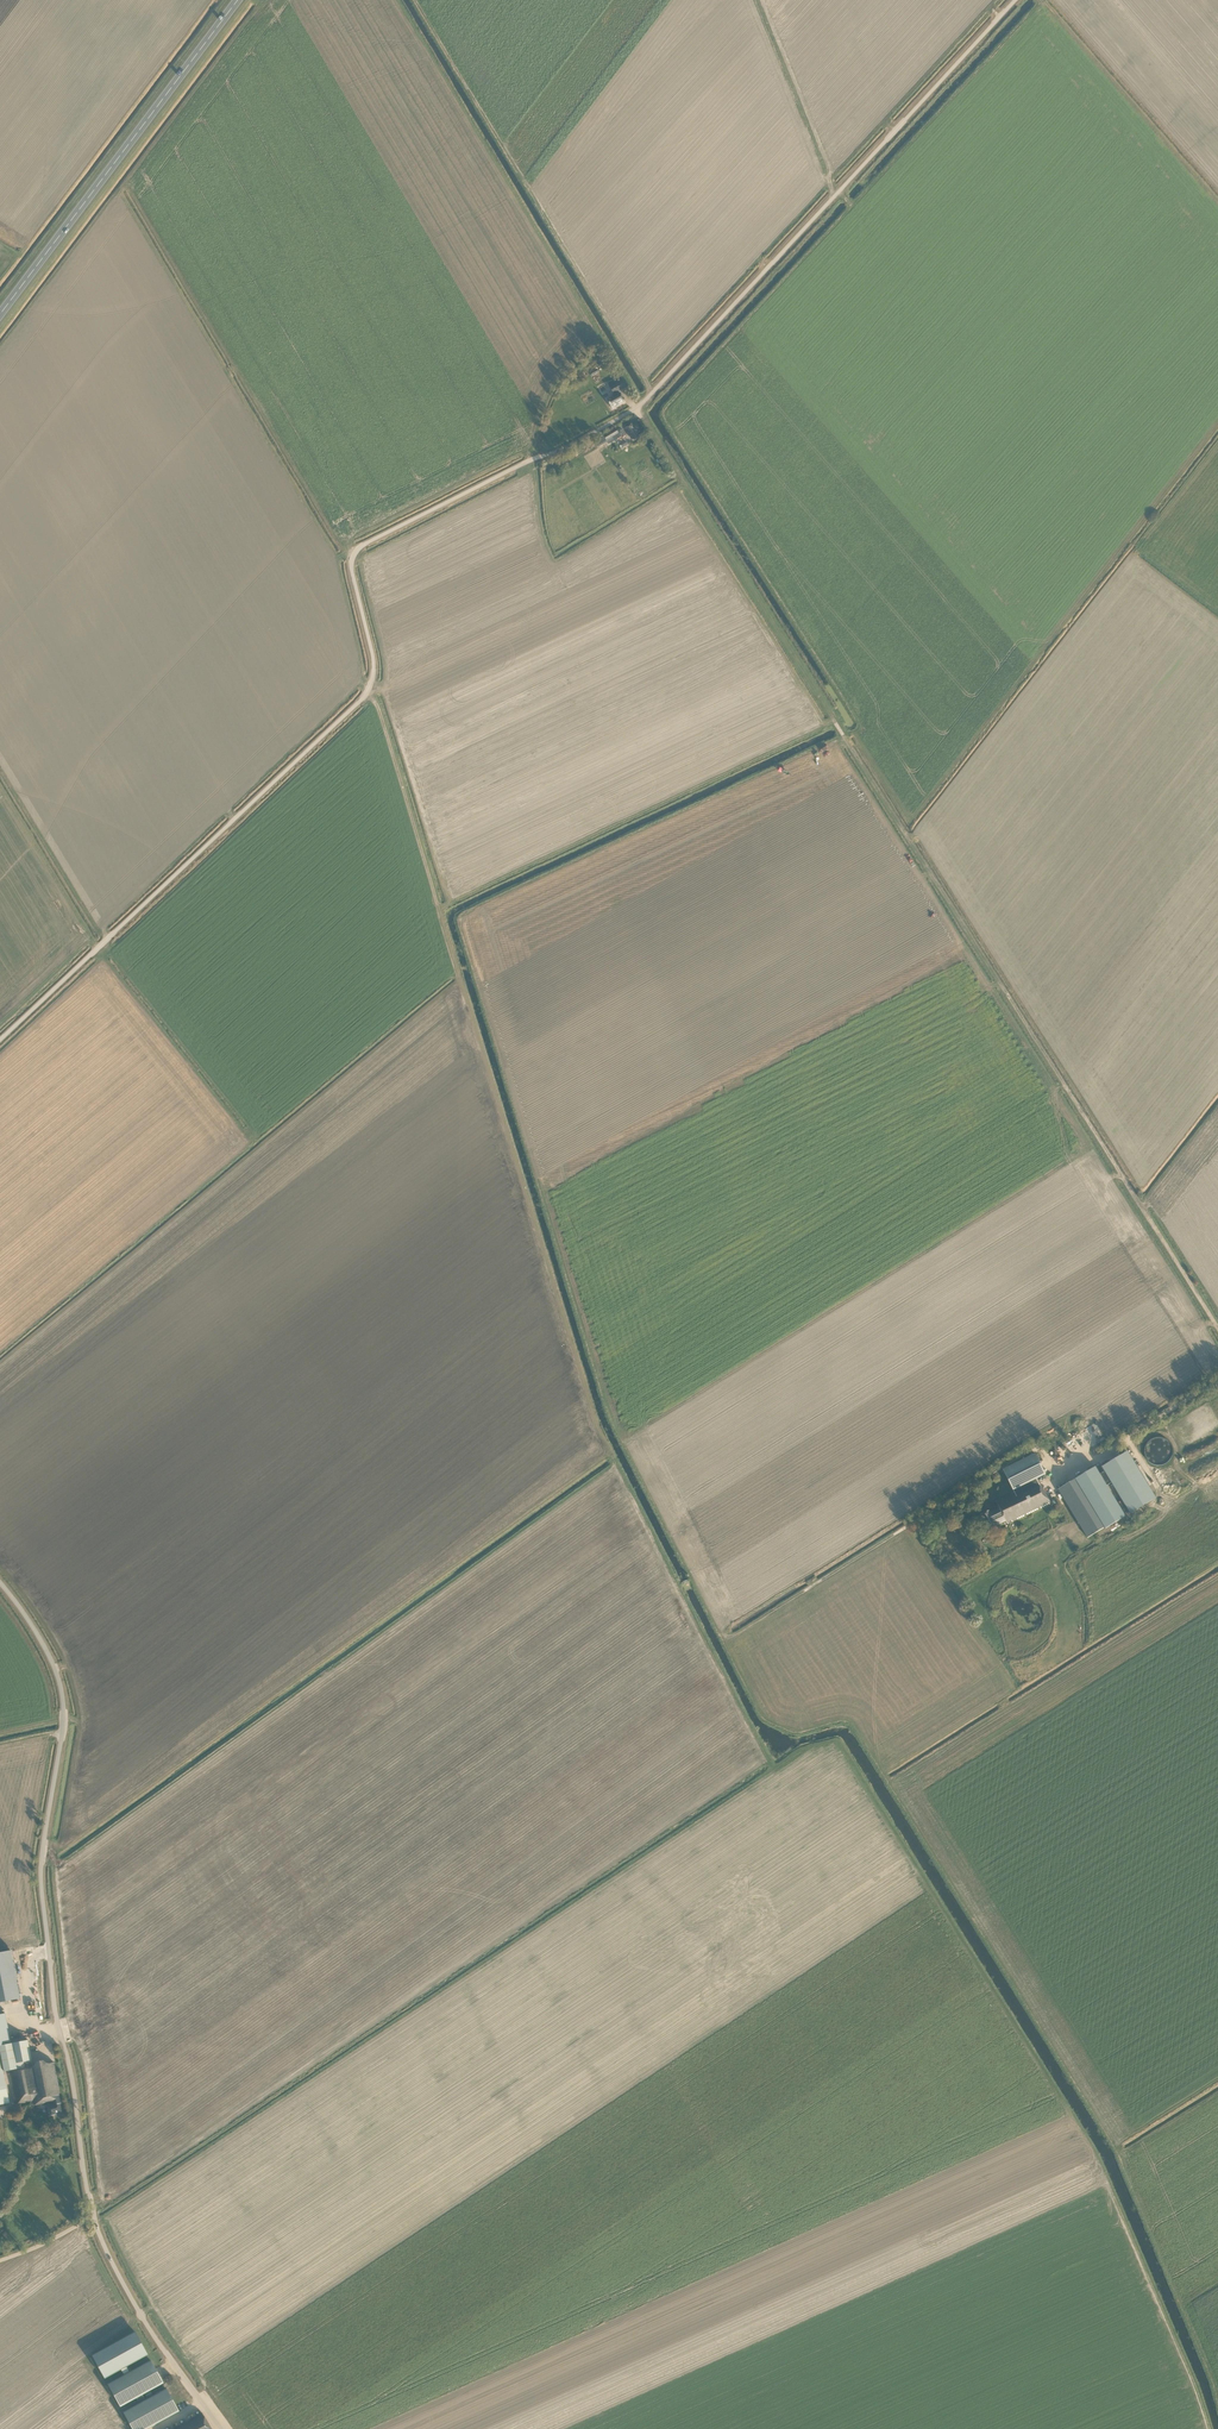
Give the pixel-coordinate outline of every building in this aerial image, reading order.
[(621,378),(609,385),(614,394),(626,387),(621,378)] [(625,402),(620,393),(607,400),(612,409),(625,402)] [(637,431),(632,424),(624,429),(630,437),(631,436),(634,441),(640,437),(636,431),(637,431)] [(619,434),(617,429),(605,437),(607,441),(618,435),(621,439),(626,436),(623,430),(619,432),(620,433),(619,434)] [(1128,1453),(1103,1469),(1131,1515),(1156,1499),(1128,1453)] [(1003,1469),(1014,1491),(1040,1477),(1045,1474),(1035,1454),(1003,1469)] [(1095,1467),(1080,1477),(1109,1524),(1124,1515),(1106,1485),(1111,1482),(1104,1471),(1099,1474),(1095,1467)] [(1053,1502),(1040,1477),(1014,1491),(998,1500),(1002,1508),(1007,1517),(1010,1524),(1053,1502)] [(1058,1489),(1087,1537),(1109,1524),(1080,1477),(1058,1489)] [(1007,1517),(1002,1508),(989,1515),(986,1510),(980,1513),(991,1533),(1002,1528),(998,1522),(1007,1517)] [(12,1950),(0,1953),(0,2003),(21,1998),(12,1950)] [(10,2103),(0,2051),(0,2105),(10,2103)] [(32,2066),(10,2070),(12,2079),(17,2104),(33,2101),(33,2105),(52,2102),(53,2104),(47,2105),(49,2116),(55,2114),(56,2116),(57,2117),(60,2116),(61,2115),(61,2112),(61,2111),(60,2103),(61,2103),(59,2093),(60,2093),(54,2062),(32,2066)] [(135,2331),(92,2354),(105,2378),(121,2369),(124,2375),(130,2372),(127,2366),(148,2354),(135,2331)] [(142,2394),(163,2382),(151,2360),(130,2372),(124,2375),(108,2383),(120,2405),(136,2397),(139,2403),(124,2412),(133,2428),(144,2428),(178,2410),(166,2388),(145,2400),(142,2394)] [(202,2413),(173,2428),(212,2428),(202,2413)]
